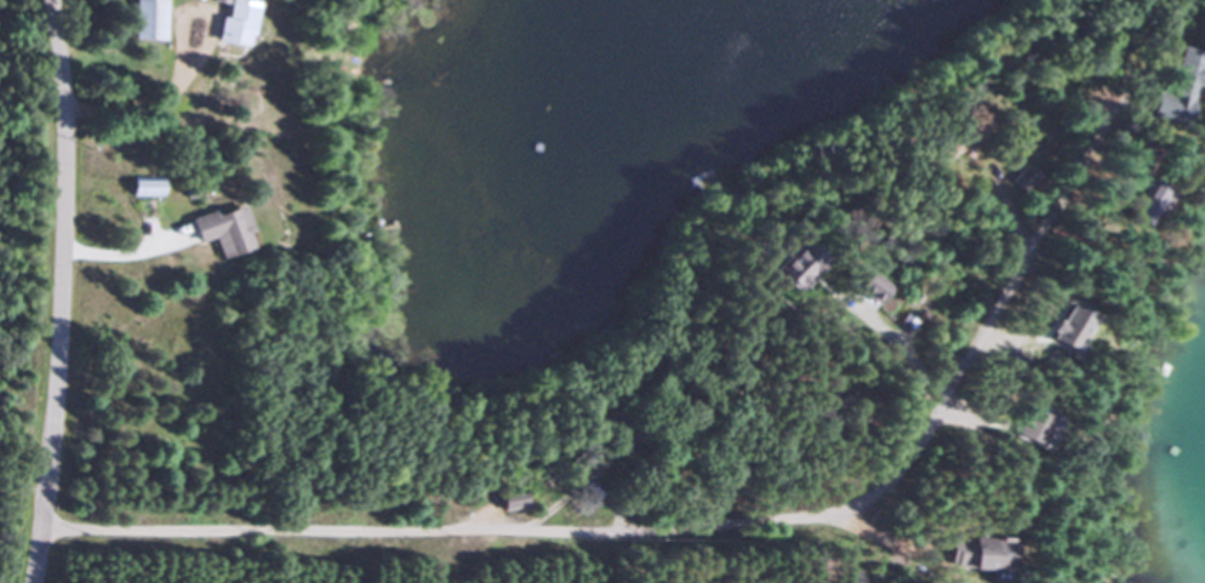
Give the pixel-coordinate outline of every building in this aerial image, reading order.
[(130,40),(161,40),(161,0),(130,0),(130,40)] [(221,0),(215,0),(209,43),(238,47),(245,4),(221,0)] [(1143,116),(1178,126),(1197,54),(1162,45),(1143,116)] [(124,196),(155,196),(155,179),(124,179),(124,196)] [(1161,201),(1147,182),(1124,199),(1139,218),(1161,201)] [(211,257),(245,249),(234,206),(183,219),(188,242),(206,238),(211,257)] [(785,295),(814,266),(789,240),(760,269),(785,295)] [(871,307),(884,291),(861,274),(849,289),(871,307)] [(1065,354),(1083,316),(1059,305),(1041,343),(1065,354)] [(1042,415),(1018,403),(1002,437),(1027,449),(1042,415)] [(491,496),(494,513),(517,508),(514,491),(491,496)] [(993,539),(941,538),(941,571),(993,572),(993,539)]
